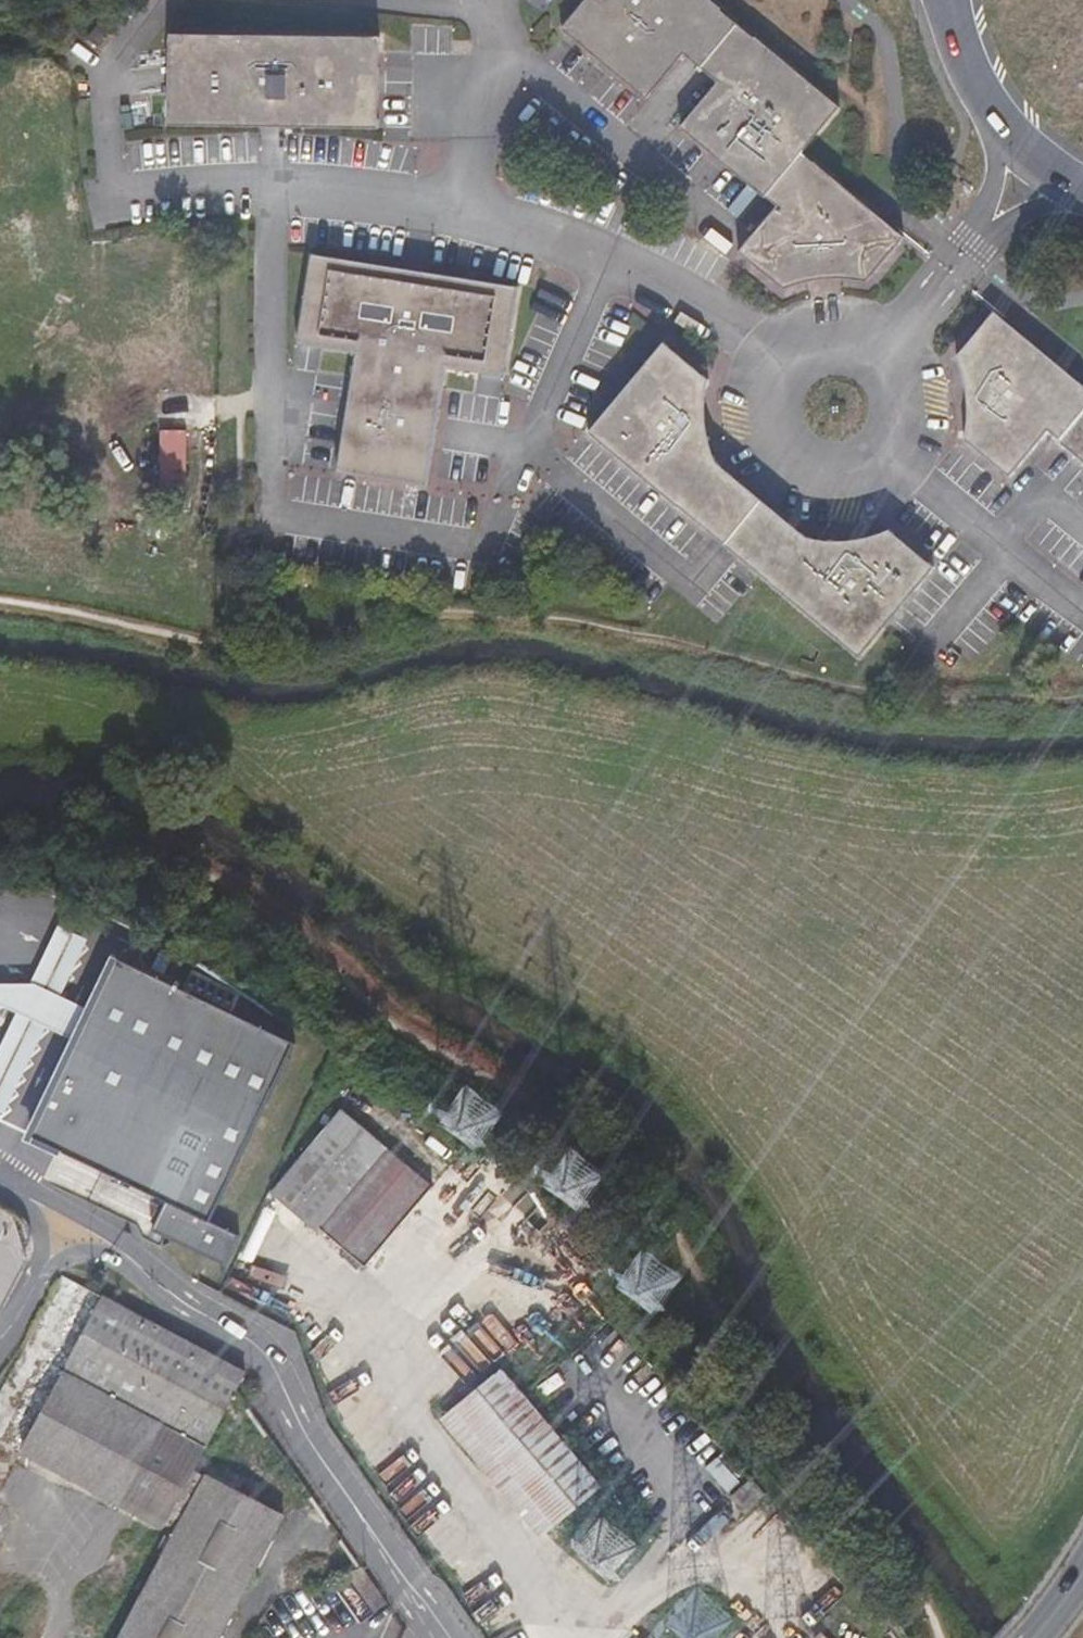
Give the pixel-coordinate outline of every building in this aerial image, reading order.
[(711,0),(579,0),(558,24),(645,95),(681,53),(712,79),(676,122),(760,194),(761,193),(772,202),(733,247),(779,285),(797,279),(811,276),(822,274),(831,274),(844,275),(862,277),(898,234),(798,149),(835,103),(751,33),(750,34),(716,6),(717,4),(711,0)] [(377,32),(168,29),(167,119),(377,122),(377,32)] [(516,282),(310,247),(294,337),(310,340),(352,347),(332,463),(422,478),(442,362),(501,371),(516,282)] [(987,309),(951,351),(956,366),(960,386),(962,411),(958,435),(1003,472),(1041,427),(1051,436),(1050,438),(1082,465),(1082,390),(1075,384),(1077,382),(987,309)] [(702,373),(659,336),(584,427),(673,502),(675,500),(724,541),(764,575),(762,576),(851,652),(927,562),(881,523),(858,530),(842,534),(827,534),(801,531),(761,498),(709,455),(706,442),(702,421),(700,394),(702,373)] [(441,1130),(487,1147),(504,1102),(458,1085),(441,1130)] [(384,1157),(345,1117),(282,1175),(268,1160),(244,1182),(304,1239),(309,1234),(354,1271),(417,1193),(385,1168),(384,1157)] [(503,1167),(482,1151),(467,1167),(486,1185),(503,1167)] [(0,1202),(0,1313),(27,1260),(7,1206),(0,1202)] [(621,1279),(653,1307),(681,1275),(649,1247),(621,1279)] [(0,1380),(0,1446),(161,1526),(186,1470),(223,1395),(234,1372),(50,1278),(0,1380)] [(526,1538),(585,1489),(489,1378),(428,1427),(526,1538)] [(186,1470),(161,1526),(170,1532),(198,1476),(186,1470)] [(170,1532),(124,1624),(153,1637),(210,1637),(270,1511),(200,1472),(198,1476),(170,1532)] [(124,1624),(117,1637),(153,1637),(124,1624)]
